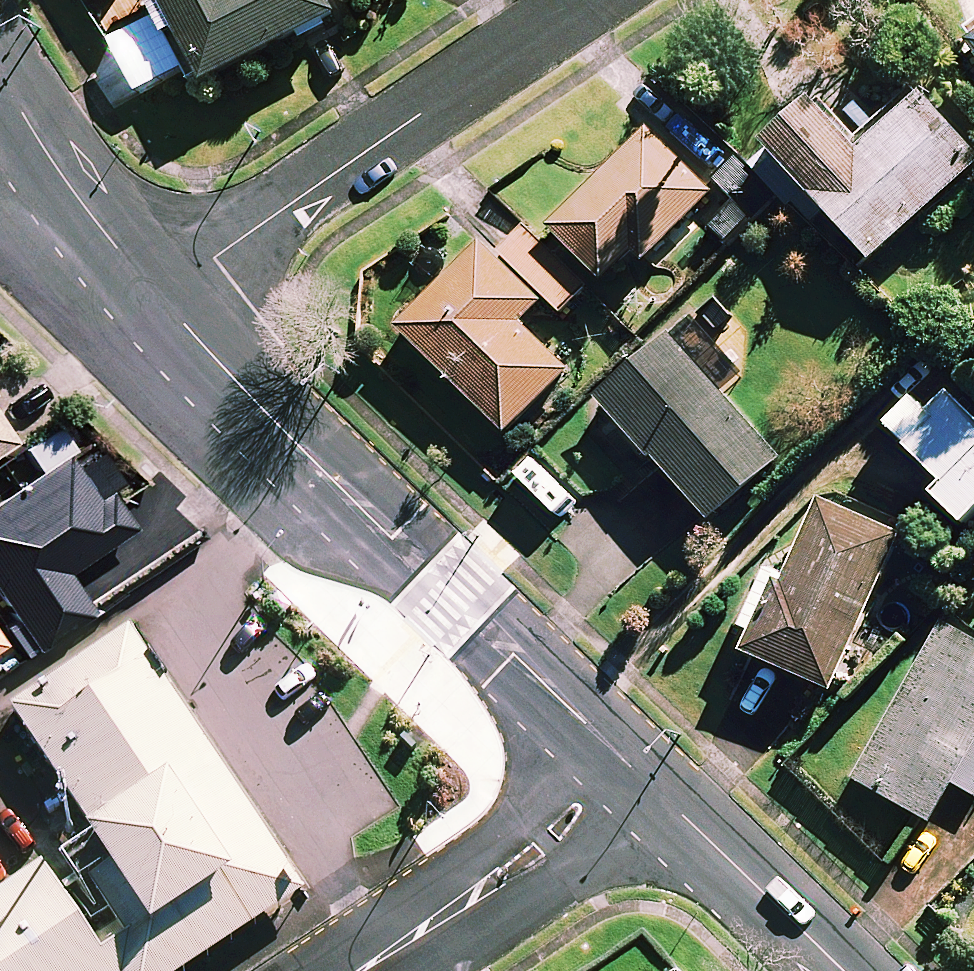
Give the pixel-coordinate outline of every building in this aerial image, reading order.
[(332,0),(145,0),(165,40),(174,35),(182,51),(176,54),(197,94),(341,18),(332,0)] [(963,37),(973,52),(973,29),(963,37)] [(920,99),(860,153),(817,106),(770,148),(874,265),(973,175),(973,160),(920,99)] [(711,199),(651,136),(553,230),(604,284),(635,255),(644,264),(711,199)] [(775,202),(757,184),(711,230),(729,247),(775,202)] [(528,231),(503,256),(561,315),(587,290),(528,231)] [(542,304),(483,246),(400,330),(507,435),(567,374),(520,327),(542,304)] [(781,461),(667,338),(599,401),(713,524),(781,461)] [(966,529),(973,521),(973,416),(954,395),(929,420),(915,406),(890,430),(946,488),(936,498),(966,529)] [(0,416),(0,452),(16,441),(0,416)] [(65,458),(0,501),(0,600),(33,650),(88,613),(63,575),(129,532),(107,499),(97,506),(65,458)] [(790,576),(771,568),(744,630),(757,636),(748,656),(834,694),(902,540),(821,505),(790,576)] [(149,599),(25,683),(109,805),(0,880),(0,970),(84,970),(141,932),(159,958),(320,848),(149,599)] [(943,625),(855,781),(931,824),(953,785),(973,796),(973,643),(943,625)]
